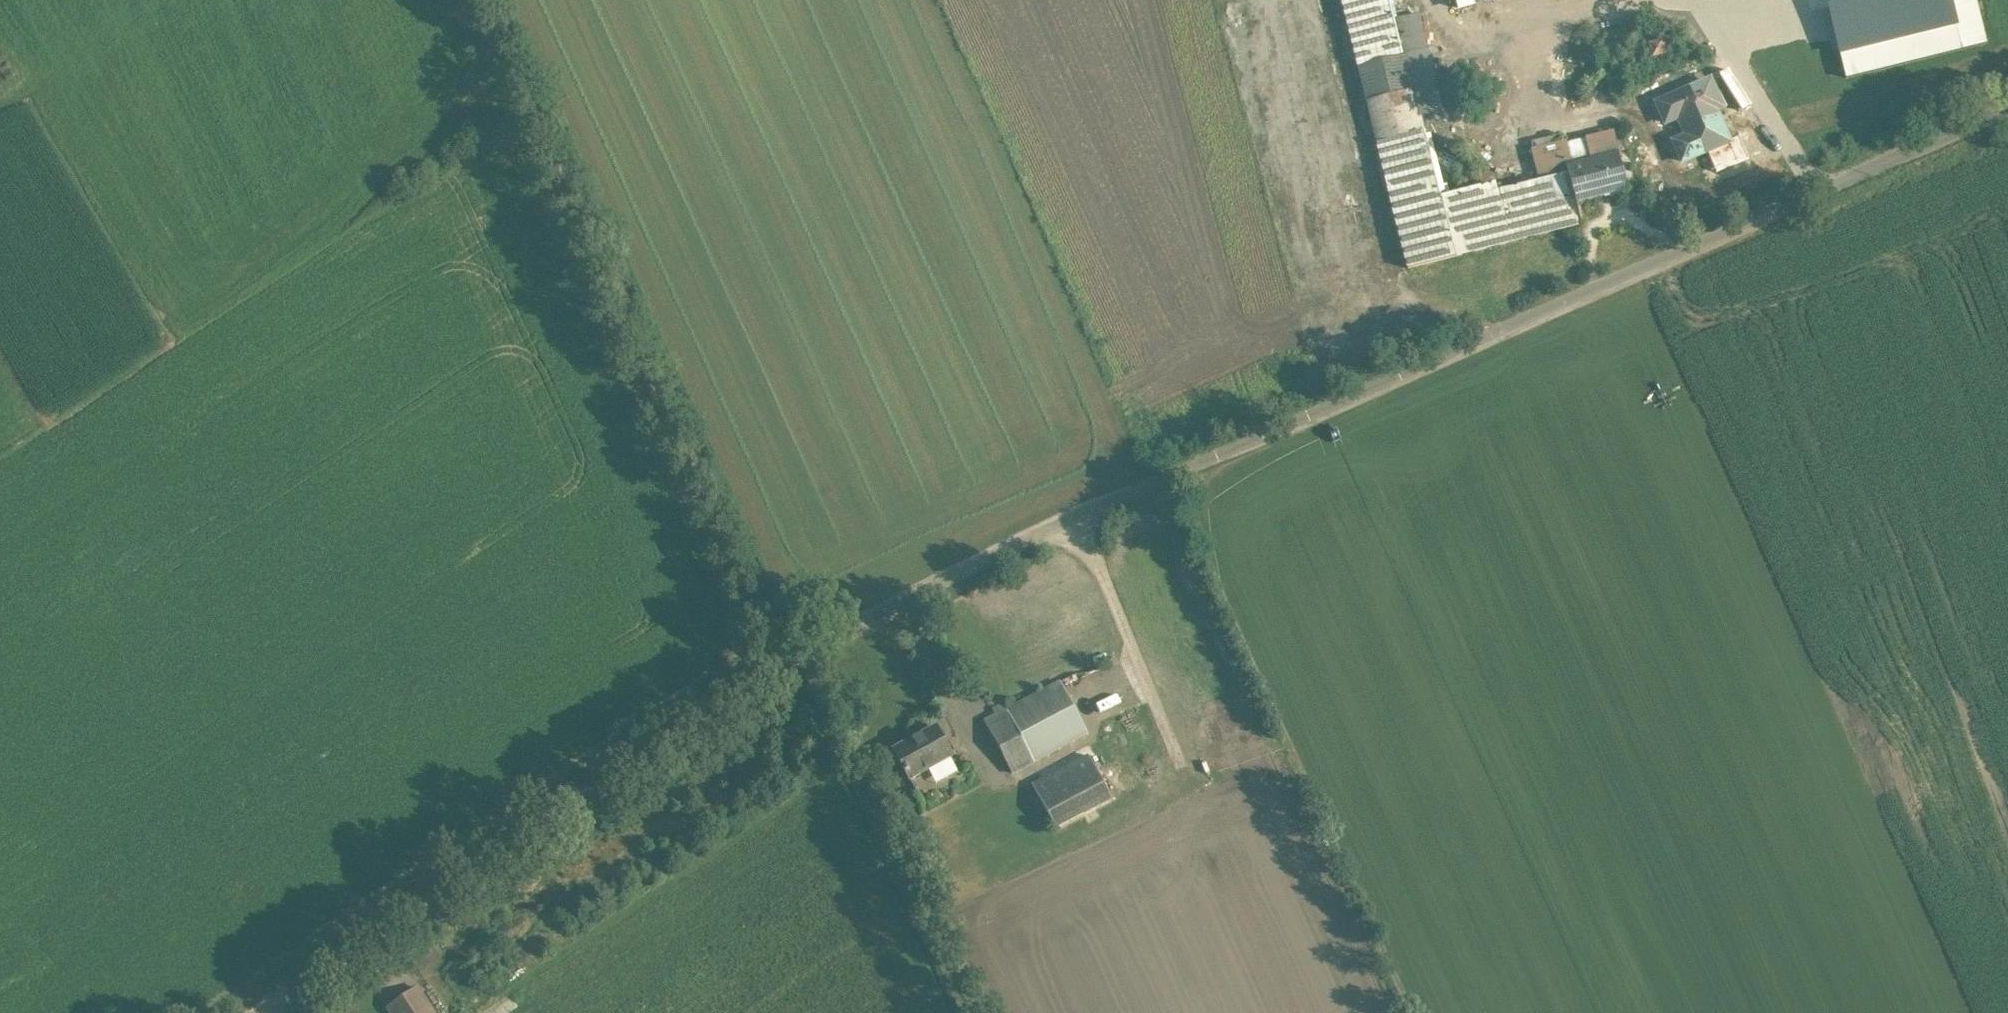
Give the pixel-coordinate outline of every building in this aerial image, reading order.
[(1357,68),(1405,56),(1396,21),(1391,0),(1340,0),(1357,68)] [(1990,45),(1981,0),(1852,0),(1831,4),(1845,75),(1990,45)] [(1357,68),(1366,102),(1413,91),(1420,117),(1441,112),(1417,15),(1396,21),(1405,56),(1357,68)] [(1662,40),(1645,45),(1650,62),(1667,57),(1662,40)] [(1365,102),(1394,220),(1442,208),(1440,200),(1420,117),(1413,91),(1366,102),(1365,102)] [(1570,166),(1565,168),(1567,176),(1574,204),(1576,203),(1577,204),(1626,191),(1612,134),(1586,141),(1591,162),(1570,166)] [(1560,143),(1543,148),(1551,180),(1567,176),(1565,168),(1570,166),(1568,155),(1563,156),(1560,143)] [(1496,193),(1495,194),(1508,243),(1582,225),(1577,204),(1576,203),(1574,204),(1567,176),(1551,180),(1496,193)] [(1495,194),(1496,193),(1494,186),(1440,200),(1442,208),(1394,220),(1407,269),(1508,243),(1495,194)] [(985,722),(994,740),(1012,773),(1087,734),(1059,682),(985,722)] [(952,758),(945,744),(936,727),(893,750),(910,780),(952,758)] [(1085,756),(1032,786),(1056,829),(1109,800),(1111,798),(1087,755),(1085,756)] [(417,986),(388,1005),(393,1012),(435,1012),(417,986)]
